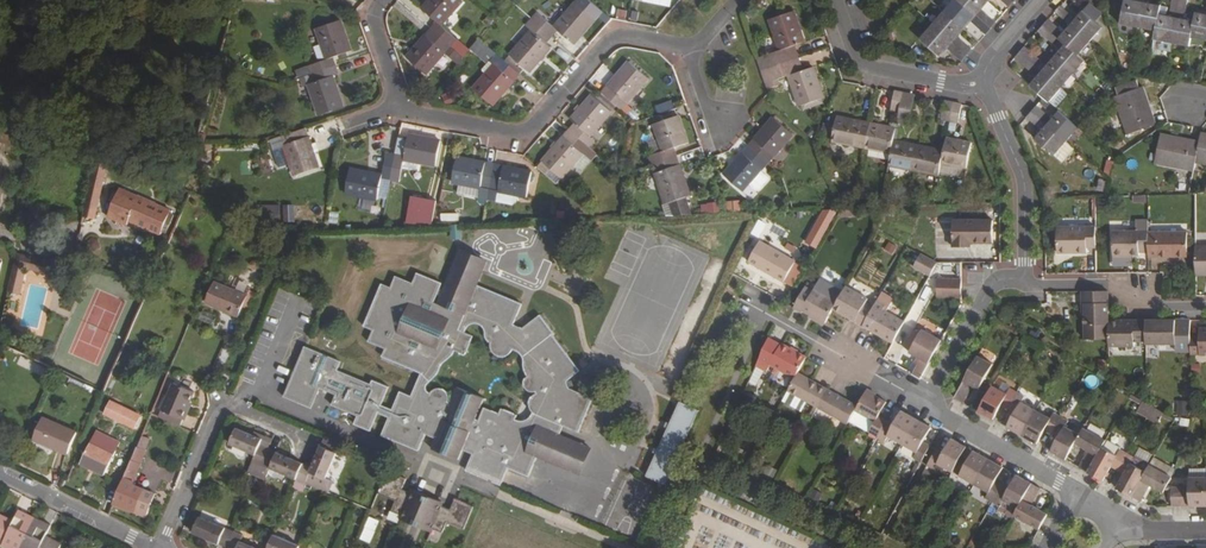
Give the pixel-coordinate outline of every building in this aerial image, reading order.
[(431,28),(450,45),(456,39),(440,25),(461,2),(459,0),(429,0),(422,8),(437,22),(431,28)] [(946,13),(964,28),(975,15),(959,0),(957,0),(946,13)] [(975,15),(981,9),(987,1),(986,0),(959,0),(975,15)] [(1132,0),(1126,0),(1122,22),(1139,25),(1143,2),(1132,0)] [(1172,9),(1178,10),(1180,0),(1174,0),(1172,9)] [(1178,10),(1185,12),(1187,0),(1180,0),(1178,10)] [(537,13),(532,19),(551,36),(556,30),(572,44),(594,19),(575,2),(554,26),(537,13)] [(1161,6),(1143,2),(1139,25),(1156,29),(1159,14),(1161,6)] [(1071,15),(1060,6),(1055,11),(1066,20),(1071,15)] [(1091,6),(1084,13),(1097,25),(1104,17),(1091,6)] [(793,12),(768,21),(779,51),(757,60),(761,71),(787,62),(783,50),(793,47),(803,44),(793,12)] [(1083,12),(1072,25),(1090,42),(1101,29),(1097,25),(1084,13),(1083,12)] [(1196,12),(1194,21),(1191,36),(1205,39),(1205,14),(1196,12)] [(946,13),(934,26),(952,42),(964,28),(946,13)] [(986,14),(981,20),(991,29),(996,23),(986,14)] [(1177,17),(1159,14),(1156,29),(1154,38),(1172,42),(1177,17)] [(1194,21),(1177,17),(1172,42),(1189,45),(1191,36),(1194,21)] [(551,36),(532,19),(525,26),(531,31),(510,55),(529,72),(550,47),(545,43),(551,36)] [(340,20),(316,29),(326,59),(308,66),(310,74),(335,66),(333,57),(350,52),(340,20)] [(981,20),(977,24),(988,33),(991,29),(981,20)] [(1048,20),(1043,25),(1054,34),(1059,29),(1048,20)] [(1054,34),(1043,25),(1039,30),(1050,39),(1054,34)] [(1072,25),(1060,39),(1066,44),(1078,55),(1090,42),(1072,25)] [(934,26),(923,39),(941,54),(952,42),(934,26)] [(450,45),(431,28),(407,57),(425,73),(450,45)] [(962,41),(958,46),(968,56),(973,50),(962,41)] [(1066,44),(1054,58),(1074,75),(1085,61),(1078,55),(1066,44)] [(958,46),(953,51),(964,61),(968,56),(958,46)] [(797,58),(793,47),(783,50),(787,62),(797,58)] [(1024,47),(1020,52),(1031,62),(1034,57),(1024,47)] [(1020,52),(1015,58),(1026,67),(1031,62),(1020,52)] [(519,73),(500,56),(473,87),(492,104),(519,73)] [(802,71),(797,58),(787,62),(792,75),(802,71)] [(1054,58),(1042,72),(1062,88),(1074,75),(1054,58)] [(629,62),(602,93),(621,110),(648,79),(629,62)] [(822,99),(812,68),(802,71),(792,75),(787,62),(761,71),(768,91),(780,86),(778,79),(788,76),(799,107),(822,99)] [(335,66),(310,74),(314,83),(308,85),(318,116),(343,108),(332,77),(339,75),(335,66)] [(1042,72),(1030,85),(1044,97),(1049,102),(1062,88),(1042,72)] [(1153,125),(1142,90),(1140,90),(1137,82),(1116,89),(1129,133),(1153,125)] [(452,92),(443,96),(447,105),(456,101),(452,92)] [(903,93),(894,92),(891,109),(900,110),(903,93)] [(911,95),(903,93),(900,110),(908,113),(911,95)] [(576,123),(570,130),(589,147),(595,139),(591,136),(612,112),(593,95),(571,119),(576,123)] [(953,103),(944,101),(940,119),(949,121),(953,103)] [(961,105),(953,103),(949,121),(958,123),(961,105)] [(1047,114),(1037,105),(1032,111),(1042,120),(1047,114)] [(1067,142),(1048,125),(1042,120),(1032,111),(1026,117),(1043,131),(1036,139),(1062,162),(1074,148),(1067,142)] [(1061,112),(1048,125),(1067,142),(1079,127),(1077,125),(1061,112)] [(677,113),(653,121),(664,151),(649,156),(652,165),(676,156),(673,148),(687,143),(677,113)] [(870,123),(836,116),(831,141),(865,148),(870,123)] [(774,118),(748,146),(767,162),(792,134),(774,118)] [(0,123),(0,140),(6,142),(10,126),(0,123)] [(896,128),(870,123),(865,148),(891,153),(893,141),(896,128)] [(305,128),(280,136),(284,148),(273,151),(279,168),(290,164),(294,176),(319,168),(305,128)] [(570,130),(542,161),(562,178),(589,147),(570,130)] [(1202,134),(1200,143),(1196,160),(1205,162),(1205,135),(1202,134)] [(435,167),(440,143),(407,136),(403,158),(395,156),(390,180),(398,182),(401,167),(403,160),(417,163),(435,167)] [(1200,143),(1162,136),(1156,162),(1195,169),(1196,160),(1200,143)] [(971,143),(946,138),(944,151),(941,163),(965,169),(971,143)] [(918,146),(893,141),(891,153),(889,166),(913,171),(918,146)] [(748,146),(723,175),(742,191),(749,183),(755,189),(758,188),(767,178),(760,171),(767,162),(748,146)] [(944,151),(918,146),(913,171),(938,176),(941,163),(944,151)] [(11,150),(5,148),(1,161),(9,157),(11,150)] [(110,154),(98,150),(91,180),(103,183),(110,154)] [(269,154),(259,157),(264,173),(273,171),(269,154)] [(381,176),(349,170),(345,194),(376,201),(381,179),(390,180),(395,156),(385,154),(381,176)] [(676,156),(652,165),(666,204),(662,206),(666,216),(691,214),(685,198),(690,196),(676,156)] [(495,166),(457,158),(452,183),(489,190),(495,166)] [(415,170),(417,163),(403,160),(401,167),(415,170)] [(1108,160),(1105,174),(1112,175),(1116,162),(1108,160)] [(531,173),(495,166),(489,190),(526,198),(531,173)] [(1101,179),(1098,191),(1106,192),(1109,181),(1101,179)] [(103,183),(91,180),(83,216),(94,219),(103,183)] [(139,195),(120,186),(109,213),(128,221),(130,218),(162,231),(172,209),(156,202),(156,201),(139,194),(139,195)] [(393,214),(401,215),(405,193),(397,191),(393,214)] [(431,224),(435,201),(414,196),(408,224),(431,224)] [(1099,198),(1099,209),(1107,210),(1107,199),(1099,198)] [(296,222),(296,205),(285,205),(285,221),(296,222)] [(442,213),(442,221),(460,221),(461,213),(442,213)] [(759,219),(754,234),(763,238),(768,222),(759,219)] [(993,220),(953,221),(953,247),(971,247),(971,243),(993,243),(993,220)] [(464,240),(463,224),(452,225),(452,240),(464,240)] [(1096,227),(1057,227),(1058,253),(1088,252),(1087,247),(1096,247),(1096,227)] [(1138,233),(1113,233),(1113,256),(1130,256),(1139,256),(1139,253),(1148,252),(1148,232),(1148,229),(1138,229),(1138,233)] [(1187,232),(1148,232),(1148,252),(1148,256),(1188,256),(1187,232)] [(889,241),(885,250),(894,254),(898,246),(889,241)] [(795,262),(760,242),(748,262),(783,282),(795,262)] [(1196,247),(1196,273),(1205,272),(1205,247),(1196,247)] [(485,263),(459,251),(437,305),(443,307),(448,304),(447,301),(447,299),(448,296),(450,294),(452,293),(455,292),(457,293),(460,294),(461,296),(462,299),(462,302),(461,304),(459,306),(456,307),(458,313),(464,316),(476,286),(485,263)] [(914,267),(930,276),(937,263),(921,254),(914,267)] [(26,267),(15,265),(8,291),(20,293),(26,267)] [(417,273),(413,283),(396,276),(391,287),(382,284),(365,326),(373,330),(368,341),(385,348),(382,356),(422,373),(413,396),(401,390),(392,409),(382,405),(390,386),(373,379),(371,383),(338,369),(341,361),(308,347),(305,346),(284,397),(298,403),(299,401),(307,382),(320,388),(335,394),(331,404),(358,416),(354,424),(371,431),(378,413),(389,417),(381,435),(419,451),(425,435),(430,422),(441,427),(436,439),(431,452),(458,463),(463,450),(468,437),(478,441),(473,454),(466,470),(501,485),(508,468),(528,476),(537,457),(526,452),(527,448),(530,448),(532,448),(534,447),(537,446),(539,444),(542,445),(542,449),(543,451),(544,453),(546,455),(549,456),(552,457),(555,456),(557,455),(560,453),(562,449),(562,446),(562,443),(561,440),(559,439),(556,437),(553,435),(555,432),(559,424),(579,433),(593,398),(568,388),(574,385),(572,380),(566,382),(566,381),(580,371),(553,335),(554,334),(540,315),(522,328),(520,327),(522,323),(517,322),(515,325),(513,324),(522,304),(476,286),(464,316),(458,313),(456,307),(459,306),(461,304),(462,302),(462,299),(461,296),(460,294),(457,293),(455,292),(452,293),(450,294),(448,296),(447,299),(447,301),(448,304),(443,307),(437,305),(433,303),(441,284),(417,273)] [(962,297),(962,279),(941,280),(941,298),(962,297)] [(250,295),(216,282),(210,298),(227,306),(226,309),(241,315),(250,295)] [(813,291),(805,287),(793,308),(801,312),(803,310),(810,313),(826,323),(833,309),(837,302),(815,290),(813,291)] [(867,298),(846,287),(837,302),(833,309),(863,326),(873,307),(864,303),(867,298)] [(882,292),(873,307),(863,326),(893,343),(905,322),(886,311),(893,299),(882,292)] [(1109,321),(1108,292),(1082,292),(1082,304),(1084,304),(1084,315),(1085,339),(1109,339),(1109,321)] [(227,306),(210,298),(208,302),(226,309),(227,306)] [(810,313),(808,316),(824,325),(826,323),(810,313)] [(1146,320),(1109,321),(1109,339),(1109,347),(1135,347),(1135,341),(1146,341),(1146,320)] [(1191,337),(1191,320),(1175,320),(1146,320),(1146,341),(1146,345),(1175,345),(1175,351),(1191,351),(1191,337)] [(915,326),(904,347),(910,350),(921,329),(915,326)] [(1191,337),(1191,354),(1205,354),(1205,329),(1200,329),(1200,337),(1191,337)] [(942,341),(922,330),(910,351),(922,358),(930,363),(942,341)] [(806,357),(782,344),(781,346),(768,338),(756,365),(769,372),(773,366),(795,379),(798,373),(806,357)] [(993,364),(978,356),(955,397),(963,402),(972,387),(979,390),(993,364)] [(928,366),(920,362),(913,374),(921,378),(928,366)] [(827,390),(798,373),(795,379),(788,390),(814,405),(808,416),(812,418),(817,407),(827,390)] [(199,390),(178,381),(166,408),(163,415),(186,424),(188,417),(190,417),(194,408),(191,406),(194,399),(199,390)] [(320,388),(307,382),(299,401),(311,407),(320,388)] [(1007,394),(992,386),(978,410),(993,419),(1002,404),(1009,407),(1018,391),(1011,388),(1007,394)] [(857,406),(827,390),(817,407),(848,424),(855,410),(857,406)] [(886,402),(866,391),(857,406),(855,410),(873,421),(868,431),(877,437),(886,421),(878,416),(886,402)] [(1024,396),(1018,391),(1009,407),(1016,412),(1007,427),(1022,435),(1036,409),(1021,401),(1024,396)] [(141,415),(112,401),(106,412),(136,427),(141,415)] [(1145,401),(1138,412),(1159,424),(1166,413),(1145,401)] [(1179,401),(1178,416),(1191,417),(1192,401),(1179,401)] [(699,410),(680,402),(646,476),(666,484),(699,410)] [(1051,418),(1036,409),(1022,435),(1037,443),(1045,428),(1052,431),(1061,416),(1054,412),(1051,418)] [(916,419),(902,411),(893,425),(886,421),(877,437),(876,438),(884,442),(887,436),(902,444),(916,419)] [(80,432),(47,416),(43,424),(47,427),(41,439),(70,452),(80,432)] [(1068,420),(1061,416),(1052,431),(1059,436),(1050,451),(1066,459),(1075,443),(1080,434),(1064,426),(1068,420)] [(932,427),(916,419),(902,444),(918,452),(915,458),(921,462),(930,446),(924,442),(932,427)] [(441,427),(430,422),(425,435),(436,439),(441,427)] [(47,427),(43,424),(37,437),(41,439),(47,427)] [(1106,441),(1084,428),(1080,434),(1075,443),(1090,451),(1081,468),(1088,472),(1102,447),(1106,441)] [(122,441),(98,429),(81,462),(105,474),(122,441)] [(262,439),(236,429),(230,444),(256,455),(249,472),(258,476),(259,473),(262,465),(268,449),(260,445),(262,439)] [(590,447),(555,432),(553,435),(556,437),(559,439),(561,440),(562,443),(562,446),(562,449),(560,453),(557,455),(555,456),(552,457),(549,456),(546,455),(544,453),(543,451),(542,449),(542,445),(539,444),(537,446),(534,447),(532,448),(530,448),(527,448),(526,452),(537,457),(578,475),(590,447)] [(335,451),(339,442),(325,436),(321,446),(335,451)] [(478,441),(468,437),(463,450),(473,454),(478,441)] [(966,447),(950,438),(942,452),(936,449),(927,465),(933,468),(936,463),(952,472),(957,463),(966,447)] [(1121,449),(1106,441),(1102,447),(1117,455),(1121,449)] [(321,446),(320,445),(311,467),(303,463),(297,479),(331,493),(335,483),(325,478),(336,452),(335,451),(321,446)] [(151,450),(141,446),(118,501),(151,515),(157,501),(153,500),(157,491),(138,483),(151,450)] [(988,459),(966,447),(957,463),(963,467),(959,475),(974,484),(988,459)] [(1117,455),(1102,447),(1088,472),(1103,480),(1113,465),(1120,469),(1129,453),(1121,449),(1117,455)] [(1140,448),(1135,456),(1148,464),(1153,456),(1140,448)] [(290,457),(268,449),(262,465),(270,468),(297,479),(303,463),(290,457)] [(1117,488),(1132,496),(1150,465),(1148,464),(1135,456),(1129,453),(1120,469),(1125,472),(1117,488)] [(1002,467),(988,459),(974,484),(988,492),(985,498),(992,502),(1002,485),(995,481),(1002,467)] [(259,473),(267,476),(270,468),(262,465),(259,473)] [(1172,478),(1150,465),(1132,496),(1141,501),(1150,485),(1163,493),(1172,478)] [(1205,477),(1205,469),(1189,470),(1189,478),(1205,477)] [(407,479),(388,471),(378,495),(395,502),(391,512),(402,517),(411,521),(422,494),(414,491),(412,494),(402,490),(407,479)] [(1032,483),(1016,475),(1008,489),(1002,485),(992,502),(999,505),(1002,499),(1018,508),(1032,483)] [(1189,478),(1189,486),(1172,486),(1172,506),(1182,506),(1205,506),(1205,477),(1189,478)] [(1041,488),(1032,483),(1018,508),(1014,514),(1039,529),(1047,514),(1031,504),(1041,488)] [(428,497),(422,494),(411,521),(417,523),(422,525),(433,499),(428,497)] [(440,502),(433,499),(422,525),(432,529),(442,533),(446,524),(464,531),(473,506),(457,500),(455,498),(450,510),(439,506),(440,502)] [(5,540),(3,544),(11,547),(58,547),(62,541),(47,533),(51,522),(35,515),(20,508),(15,518),(0,511),(0,537),(5,540)] [(362,539),(367,541),(365,545),(372,547),(378,547),(379,544),(372,541),(381,521),(371,516),(362,539)] [(234,531),(199,517),(193,532),(228,547),(234,531)] [(234,531),(228,547),(230,547),(258,547),(240,541),(243,534),(234,531)] [(273,534),(268,547),(299,547),(300,546),(273,534)]
